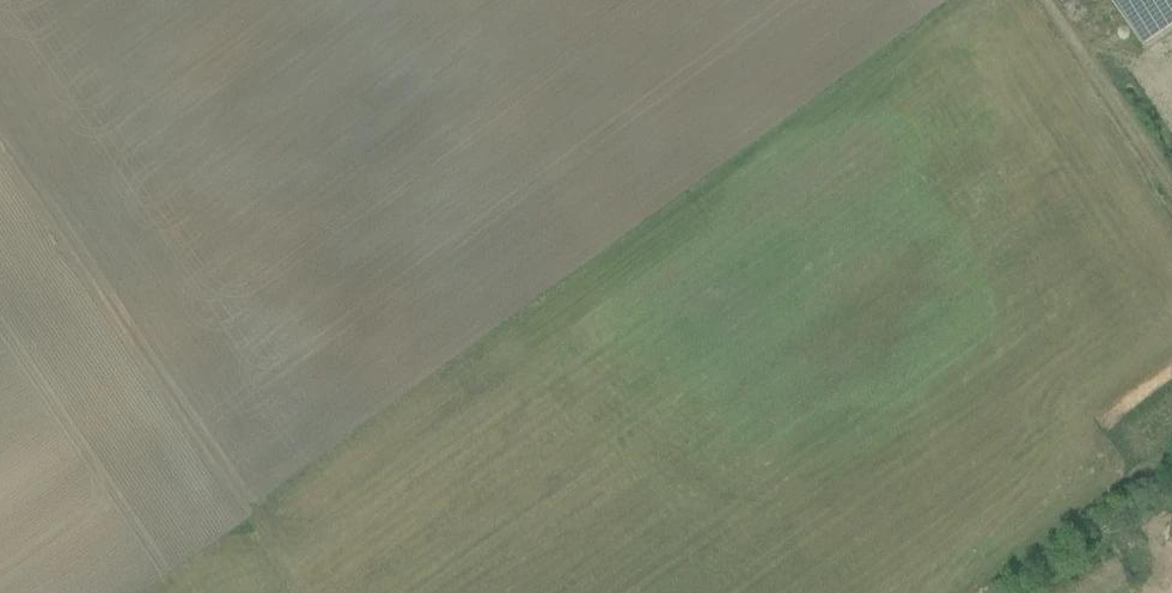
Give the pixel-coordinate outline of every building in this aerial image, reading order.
[(1142,45),(1171,24),(1171,0),(1110,0),(1142,45)]
